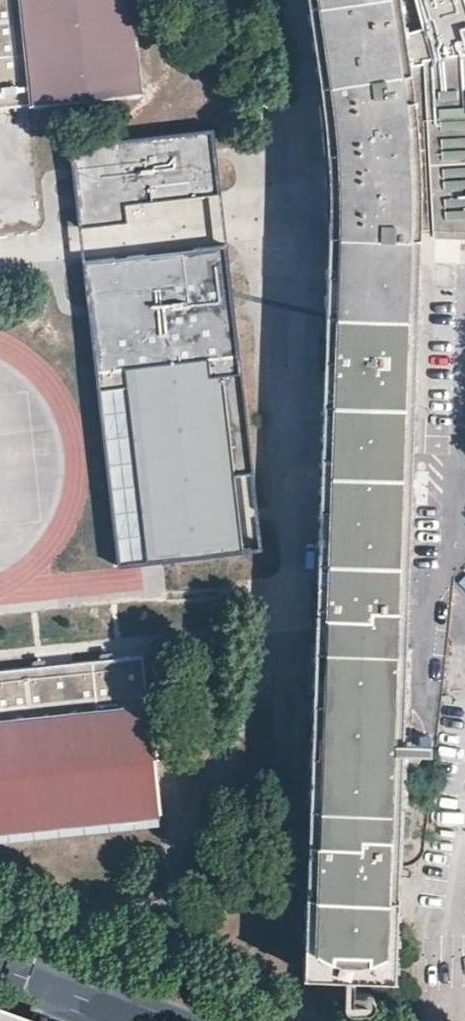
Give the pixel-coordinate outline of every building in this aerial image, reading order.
[(36,109),(150,97),(139,0),(0,0),(0,113),(36,109)] [(314,43),(333,162),(331,228),(308,974),(354,977),(395,978),(399,810),(406,810),(408,758),(421,758),(423,749),(427,743),(433,739),(433,729),(422,729),(409,728),(412,650),(405,650),(408,561),(413,404),(414,374),(418,261),(419,238),(464,238),(464,53),(431,59),(407,68),(398,0),(307,0),(314,43)] [(215,134),(73,151),(83,233),(137,226),(134,204),(222,194),(215,134)] [(262,548),(228,246),(89,261),(123,564),(262,548)] [(165,817),(164,808),(146,656),(0,669),(0,832),(165,817)]
